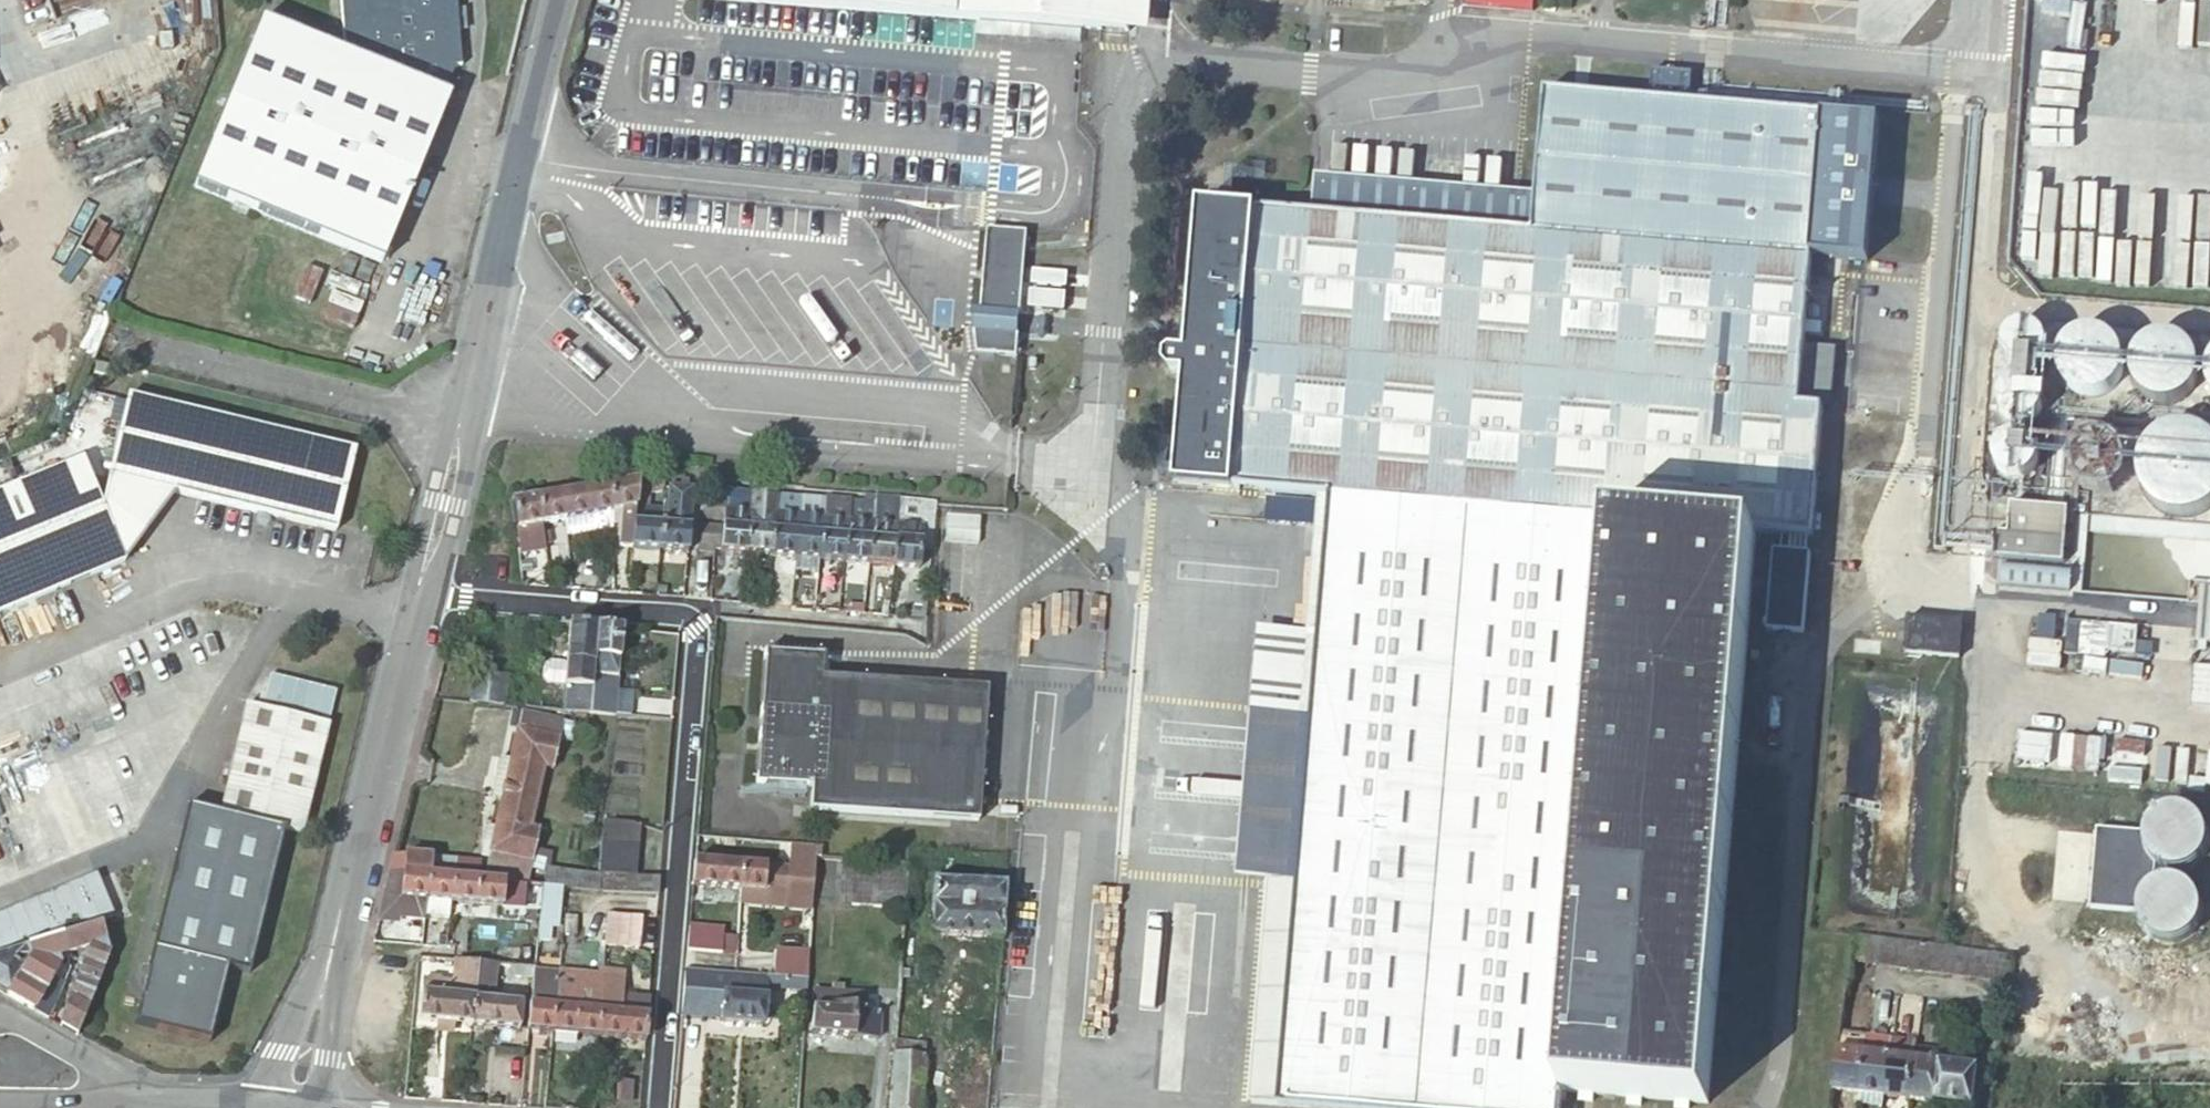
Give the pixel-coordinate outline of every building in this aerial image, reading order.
[(381,263),(451,98),(445,95),(455,66),(462,66),(457,0),(341,0),(345,54),(262,20),(194,187),(381,263)] [(727,1),(1124,32),(1127,0),(727,0),(727,1)] [(1124,32),(1148,34),(1151,0),(1127,0),(1124,32)] [(2033,13),(2080,16),(2081,0),(2034,0),(2033,13)] [(1657,71),(1654,98),(1695,101),(1697,75),(1657,71)] [(1596,97),(1544,92),(1531,232),(1197,204),(1186,353),(1174,351),(1166,357),(1165,367),(1172,375),(1185,376),(1176,482),(1318,495),(1331,496),(1319,636),(1297,885),(1283,1038),(1276,1107),(1278,1107),(1559,1107),(1560,1093),(1610,522),(1756,536),(1811,541),(1822,411),(1798,409),(1810,255),(1865,260),(1877,120),(1596,97)] [(980,313),(1019,316),(1026,232),(988,229),(980,313)] [(971,312),(974,329),(1018,332),(1019,316),(980,313),(971,312)] [(2004,348),(2008,359),(2017,367),(2030,369),(2041,365),(2049,355),(2051,343),(2046,332),(2037,324),(2025,322),(2013,326),(2006,336),(2004,348)] [(2068,386),(2082,395),(2098,395),(2113,388),(2123,375),(2125,359),(2120,344),(2109,333),(2093,328),(2077,331),(2064,341),(2058,356),(2059,373),(2068,386)] [(1018,332),(974,329),(977,352),(1016,355),(1018,332)] [(2145,395),(2159,403),(2175,404),(2190,397),(2200,384),(2202,368),(2197,352),(2186,341),(2170,336),(2154,340),(2141,350),(2135,365),(2136,381),(2145,395)] [(1812,382),(1831,385),(1837,351),(1818,348),(1812,382)] [(1999,402),(2003,414),(2012,422),(2024,424),(2036,419),(2044,410),(2046,398),(2041,386),(2032,379),(2020,377),(2008,381),(2001,390),(1999,402)] [(128,397),(107,479),(175,496),(335,536),(355,454),(128,397)] [(2157,505),(2174,513),(2194,513),(2209,506),(2209,435),(2195,428),(2175,428),(2157,436),(2145,451),(2141,470),(2145,489),(2157,505)] [(1994,459),(1998,470),(2008,478),(2020,480),(2031,476),(2039,466),(2041,454),(2037,443),(2027,435),(2015,433),(2004,438),(1996,447),(1994,459)] [(2077,464),(2081,476),(2091,483),(2103,485),(2114,481),(2122,472),(2124,460),(2120,448),(2110,440),(2098,438),(2087,443),(2079,452),(2077,464)] [(100,507),(82,462),(0,496),(0,617),(125,566),(100,507)] [(661,487),(661,474),(638,478),(638,496),(660,492),(661,487)] [(638,496),(638,478),(607,484),(609,512),(625,509),(637,507),(638,496)] [(175,496),(107,479),(100,507),(125,566),(175,496)] [(609,512),(607,484),(582,489),(587,516),(609,512)] [(687,488),(686,488),(680,488),(675,488),(668,487),(667,505),(665,505),(664,511),(690,514),(691,507),(692,489),(687,488)] [(587,516),(582,489),(558,494),(564,521),(587,516)] [(749,494),(749,492),(725,490),(724,499),(723,512),(748,514),(749,494)] [(540,525),(564,521),(558,494),(535,498),(540,525)] [(775,497),(749,494),(748,514),(773,516),(775,497)] [(799,496),(775,494),(775,497),(773,516),(797,518),(799,496)] [(899,526),(901,497),(876,495),(876,503),(875,525),(899,526)] [(1318,495),(1307,634),(1319,636),(1331,496),(1318,495)] [(723,512),(724,499),(703,496),(701,518),(722,520),(723,512)] [(824,498),(799,496),(797,518),(822,520),(824,498)] [(930,553),(933,505),(933,500),(901,497),(899,526),(919,528),(918,552),(930,553)] [(535,498),(512,503),(517,530),(518,529),(540,525),(535,498)] [(848,522),(849,501),(824,498),(822,520),(848,522)] [(875,525),(876,503),(849,501),(848,522),(845,561),(849,562),(872,564),(872,563),(875,525)] [(623,547),(633,548),(637,508),(637,507),(625,509),(623,547)] [(660,551),(664,511),(637,508),(633,548),(660,551)] [(2003,535),(2000,562),(2064,568),(2070,513),(2012,508),(2009,536),(2003,535)] [(687,553),(690,514),(664,511),(660,551),(687,553)] [(720,551),(745,553),(748,514),(723,512),(722,520),(722,527),(720,548),(720,551)] [(748,514),(745,553),(770,555),(773,516),(748,514)] [(773,516),(770,555),(794,557),(797,518),(773,516)] [(797,518),(794,557),(818,559),(822,520),(797,518)] [(834,561),(845,561),(848,522),(822,520),(818,559),(834,561)] [(1610,522),(1560,1093),(1706,1105),(1756,536),(1610,522)] [(714,548),(720,548),(722,527),(700,524),(698,546),(714,548)] [(540,525),(518,529),(522,553),(545,549),(543,538),(540,525)] [(896,566),(899,526),(875,525),(872,563),(872,564),(896,566)] [(919,528),(899,526),(896,566),(917,567),(918,552),(919,528)] [(546,557),(525,556),(523,580),(544,582),(546,557)] [(2051,589),(2071,590),(2072,568),(2052,567),(2051,589)] [(589,590),(588,568),(580,568),(578,589),(589,590)] [(589,590),(600,591),(602,570),(588,568),(589,590)] [(925,618),(928,584),(908,583),(905,616),(925,618)] [(1908,655),(1961,658),(1963,621),(1909,618),(1908,655)] [(598,626),(570,623),(562,711),(590,714),(598,626)] [(598,626),(590,714),(609,715),(616,716),(623,628),(598,626)] [(1236,881),(1267,883),(1297,885),(1319,636),(1307,634),(1259,629),(1236,881)] [(676,637),(659,635),(658,649),(675,651),(676,637)] [(808,809),(977,822),(986,688),(817,677),(819,656),(764,651),(756,784),(809,788),(808,809)] [(469,673),(466,702),(502,706),(505,677),(469,673)] [(269,677),(260,711),(328,729),(336,695),(269,677)] [(283,834),(300,838),(328,729),(260,711),(245,707),(217,818),(283,834)] [(520,713),(516,730),(561,740),(564,722),(520,713)] [(516,730),(486,879),(500,881),(500,891),(512,892),(513,881),(530,883),(541,829),(533,827),(546,768),(554,770),(561,740),(516,730)] [(249,971),(283,834),(217,818),(185,810),(151,947),(228,966),(249,971)] [(658,898),(659,880),(635,877),(641,827),(603,823),(598,874),(545,868),(543,885),(562,888),(567,888),(612,893),(635,896),(658,898)] [(406,852),(404,870),(428,873),(429,855),(406,852)] [(451,875),(452,858),(429,855),(428,873),(451,875)] [(451,875),(475,878),(477,860),(452,858),(451,875)] [(719,865),(694,864),(692,888),(718,889),(719,865)] [(742,867),(719,865),(718,889),(740,890),(742,867)] [(765,867),(742,867),(740,890),(764,891),(789,892),(790,869),(781,869),(765,867)] [(899,911),(901,871),(852,867),(850,906),(899,911)] [(428,873),(404,870),(400,907),(415,909),(416,899),(425,900),(428,873)] [(449,903),(451,875),(428,873),(425,900),(449,903)] [(473,905),(475,878),(451,875),(449,903),(447,917),(463,919),(464,904),(473,905)] [(927,931),(1000,936),(1004,882),(932,877),(927,931)] [(473,905),(472,916),(485,918),(486,906),(499,908),(500,891),(500,881),(486,879),(476,878),(475,878),(473,905)] [(541,894),(542,885),(530,883),(513,881),(512,892),(541,894)] [(1267,883),(1253,1036),(1283,1038),(1297,885),(1267,883)] [(557,929),(562,888),(543,885),(542,885),(541,894),(539,908),(537,926),(534,943),(549,944),(550,928),(557,929)] [(764,891),(740,890),(740,905),(788,907),(789,892),(764,891)] [(522,924),(537,926),(539,908),(524,906),(522,924)] [(643,920),(610,916),(607,947),(640,951),(643,920)] [(62,1025),(78,1034),(108,969),(116,950),(107,923),(65,937),(70,953),(71,957),(96,949),(62,1025)] [(1872,962),(1875,937),(1855,934),(1851,959),(1872,962)] [(1875,963),(1891,965),(1895,939),(1875,937),(1872,962),(1875,963)] [(1948,973),(1952,947),(1895,939),(1891,965),(1948,973)] [(24,967),(10,990),(28,1000),(25,1005),(48,1017),(66,987),(55,978),(64,965),(60,955),(55,940),(4,955),(24,967)] [(688,940),(687,953),(711,954),(712,941),(688,940)] [(815,949),(824,950),(825,943),(815,942),(815,949)] [(228,966),(151,947),(132,1023),(209,1042),(228,966)] [(1948,973),(1966,976),(1969,950),(1952,947),(1948,973)] [(809,962),(809,953),(776,950),(774,977),(777,977),(794,978),(808,979),(809,962)] [(1985,979),(1988,953),(1969,950),(1966,976),(1985,979)] [(1985,979),(2007,982),(2010,956),(1988,953),(1985,979)] [(10,990),(24,967),(4,955),(0,956),(0,984),(10,990)] [(476,964),(531,970),(531,967),(476,961),(476,964)] [(473,997),(476,964),(463,963),(453,962),(451,982),(421,979),(420,993),(473,997)] [(494,974),(530,978),(531,972),(531,970),(476,964),(473,997),(472,999),(492,1001),(494,974)] [(753,996),(766,997),(767,976),(736,973),(716,972),(711,971),(686,969),(684,982),(684,995),(723,997),(723,994),(739,995),(740,985),(754,986),(753,996)] [(558,974),(531,972),(530,978),(530,986),(554,988),(557,989),(559,974),(558,974)] [(552,1007),(550,1033),(573,1036),(576,1009),(577,996),(578,990),(579,974),(559,973),(559,974),(557,989),(554,988),(552,1007)] [(573,1036),(598,1038),(600,1012),(601,1001),(604,978),(604,976),(579,974),(578,990),(577,996),(576,1009),(573,1036)] [(684,995),(681,1015),(721,1016),(721,1021),(764,1024),(766,997),(753,996),(754,986),(740,985),(739,995),(723,994),(723,997),(684,995)] [(554,988),(530,986),(528,1004),(552,1007),(554,988)] [(882,1013),(864,1012),(843,1010),(844,993),(814,990),(811,1035),(880,1041),(882,1013)] [(472,999),(473,997),(420,993),(418,1020),(470,1025),(472,999)] [(843,1010),(864,1012),(865,996),(844,993),(843,1010)] [(600,1012),(598,1038),(621,1041),(625,997),(609,996),(601,1001),(600,1012)] [(645,1043),(649,1000),(625,997),(621,1041),(645,1043)] [(492,1001),(472,999),(470,1025),(517,1030),(519,1003),(492,1001)] [(528,1004),(526,1031),(550,1033),(552,1007),(528,1004)] [(1840,1031),(1838,1049),(1862,1052),(1865,1034),(1840,1031)] [(1867,1034),(1865,1034),(1862,1052),(1889,1056),(1891,1037),(1867,1034)] [(1283,1038),(1253,1036),(1247,1105),(1276,1107),(1283,1038)] [(1891,1037),(1889,1056),(1914,1059),(1916,1046),(1917,1041),(1891,1037)] [(1942,1049),(1916,1046),(1914,1059),(1940,1063),(1942,1049)] [(1862,1052),(1838,1049),(1832,1088),(1857,1091),(1862,1052)] [(1857,1091),(1884,1095),(1889,1056),(1862,1052),(1857,1091)] [(922,1057),(890,1055),(887,1107),(919,1107),(922,1057)] [(1884,1095),(1909,1098),(1914,1059),(1889,1056),(1884,1095)] [(1909,1098),(1935,1102),(1940,1063),(1914,1059),(1909,1098)] [(1971,1107),(1976,1068),(1940,1063),(1935,1102),(1934,1107),(1948,1107),(1949,1103),(1971,1107)] [(617,1081),(616,1101),(631,1102),(632,1082),(617,1081)]
